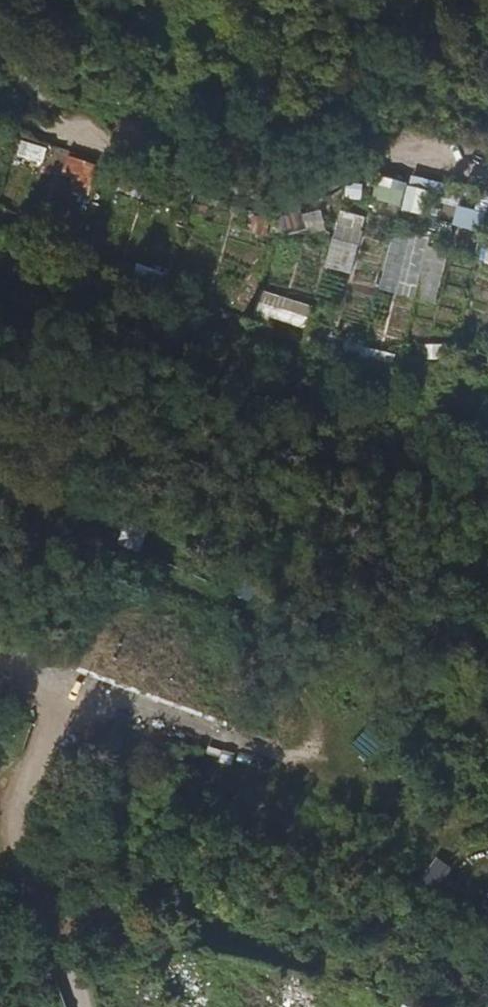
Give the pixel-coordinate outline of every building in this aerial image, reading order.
[(15,157),(41,165),(46,148),(20,141),(15,157)] [(60,175),(91,185),(97,165),(66,156),(60,175)] [(390,209),(398,179),(378,174),(370,204),(390,209)] [(453,205),(449,223),(471,228),(475,210),(453,205)] [(339,209),(324,266),(351,274),(366,216),(339,209)] [(391,231),(377,288),(433,302),(448,246),(391,231)] [(306,326),(311,302),(258,291),(253,315),(306,326)] [(106,516),(103,524),(121,530),(116,544),(139,552),(147,530),(106,516)] [(67,668),(222,724),(236,683),(0,599),(0,644),(67,668)] [(440,887),(451,863),(433,855),(422,879),(440,887)]
